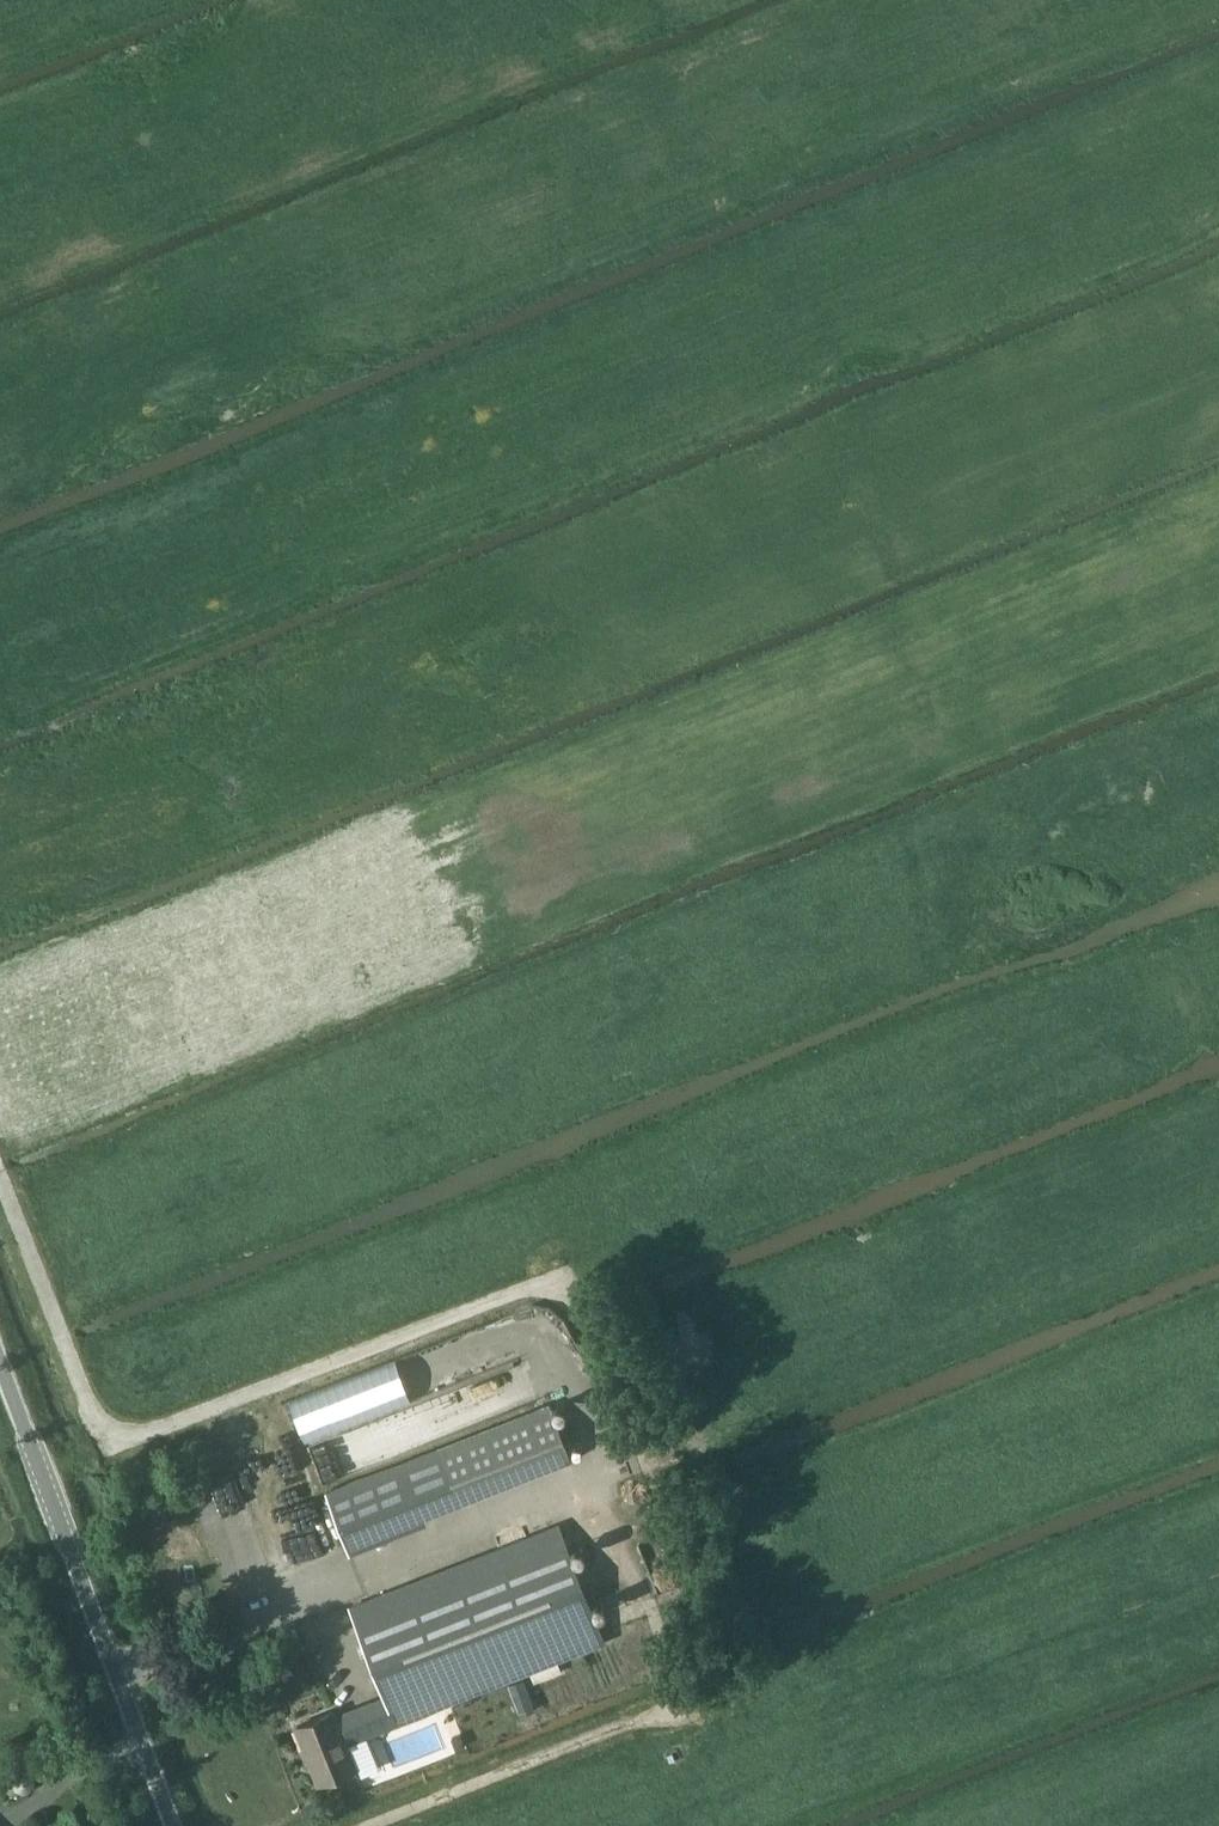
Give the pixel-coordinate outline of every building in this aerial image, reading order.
[(426,1516),(461,1503),(573,1458),(550,1401),(439,1446),(326,1490),(351,1553),(428,1523),(426,1516)] [(296,1725),(318,1783),(359,1767),(350,1744),(608,1642),(560,1522),(349,1605),(385,1694),(338,1712),(337,1709),(296,1725)]
